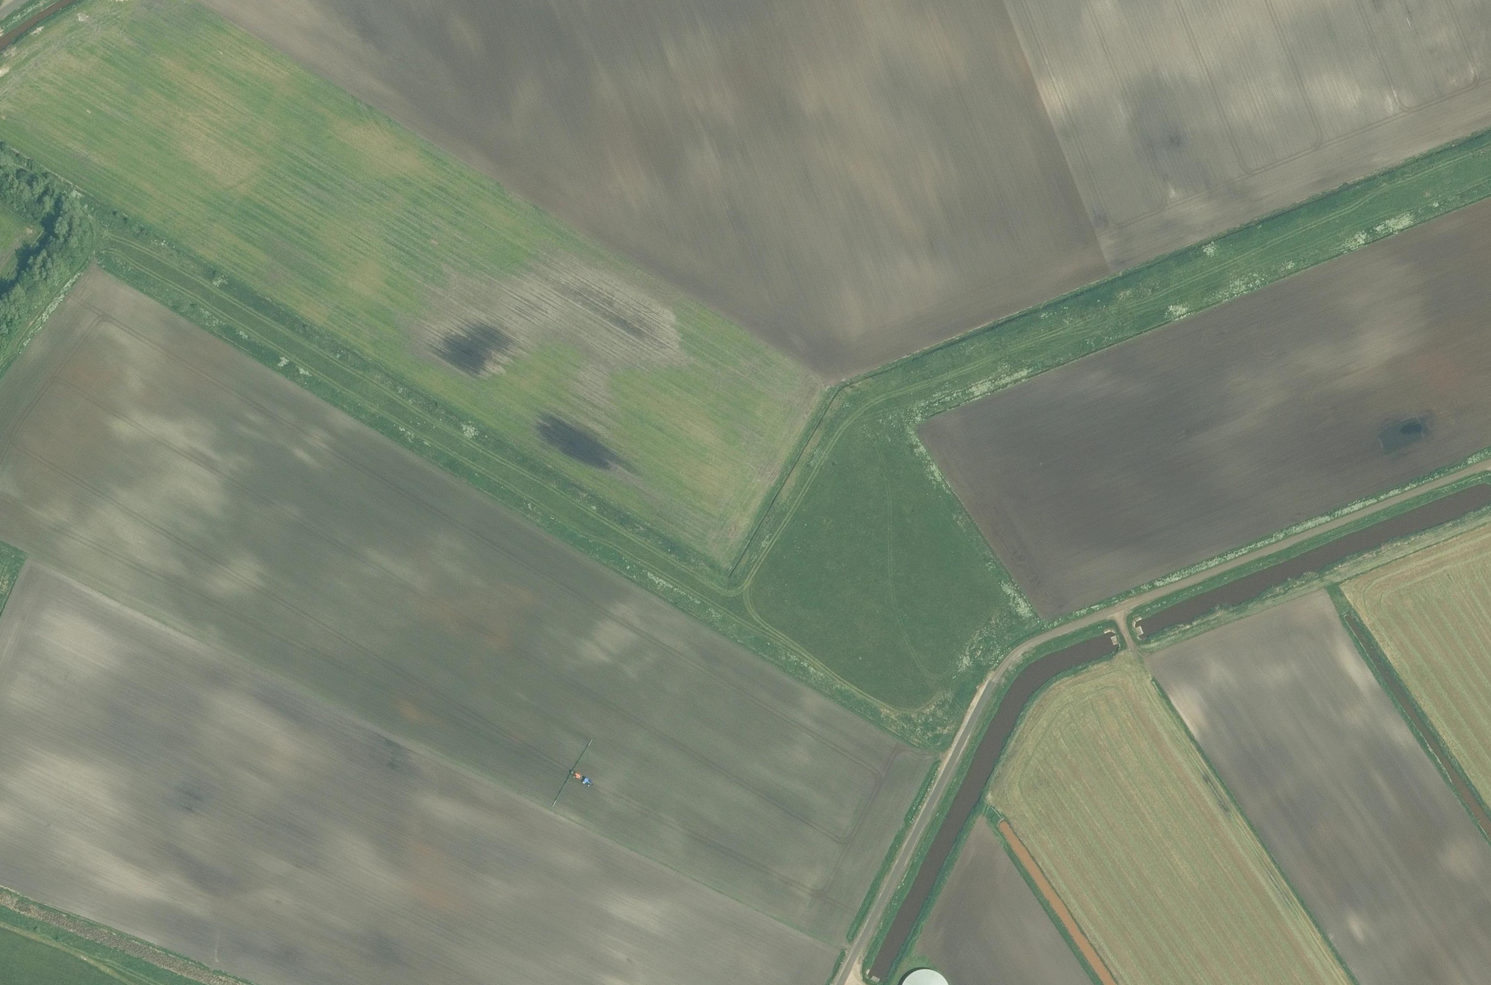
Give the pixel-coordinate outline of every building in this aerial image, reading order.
[(947,982),(944,978),(941,975),(937,973),(933,972),(929,971),(925,971),(921,971),(917,972),(913,974),(909,977),(906,980),(904,984),(903,984),(949,984),(947,982)]
